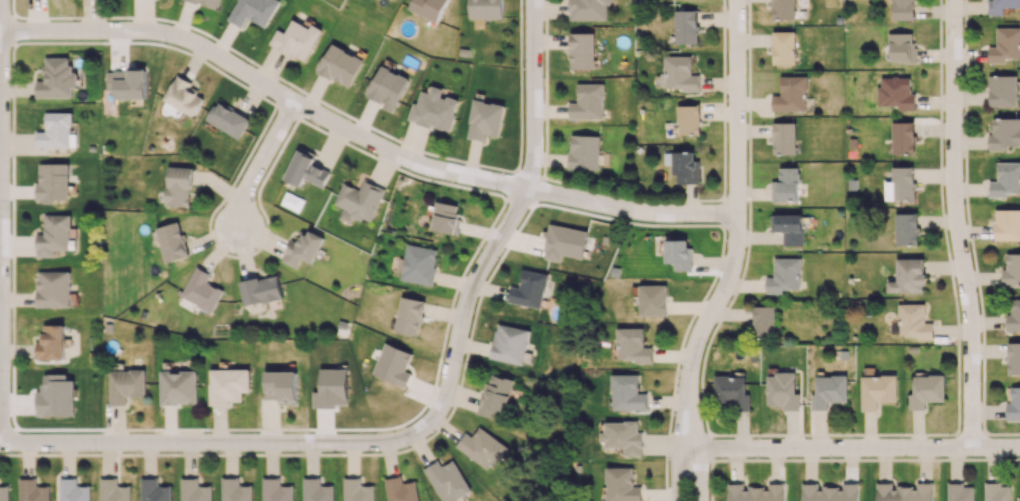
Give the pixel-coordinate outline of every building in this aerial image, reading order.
[(217,9),(220,0),(188,0),(217,9)] [(241,28),(247,17),(265,28),(281,1),(280,0),(238,0),(227,20),(241,28)] [(409,9),(437,23),(448,0),(413,0),(409,9)] [(469,19),(503,18),(502,0),(469,0),(469,19)] [(569,20),(606,19),(606,4),(610,3),(610,0),(568,0),(569,20)] [(772,19),(795,19),(795,0),(772,0),(772,19)] [(914,20),(915,0),(893,0),(892,19),(914,20)] [(1019,7),(1019,0),(988,0),(988,15),(1003,14),(1003,7),(1019,7)] [(697,10),(675,10),(675,43),(697,43),(697,10)] [(304,62),(322,29),(312,24),(310,29),(292,19),(285,33),(276,29),(269,43),(304,62)] [(1006,62),(1006,58),(1019,58),(1019,27),(996,27),(996,46),(988,46),(989,62),(1006,62)] [(773,32),(773,64),(795,64),(795,32),(773,32)] [(594,33),(570,33),(570,69),(594,68),(594,33)] [(915,62),(915,33),(888,33),(888,44),(883,44),(883,52),(890,52),(890,62),(915,62)] [(316,72),(350,87),(363,59),(329,43),(316,72)] [(699,91),(698,75),(691,75),(691,56),(664,56),(664,87),(681,87),(681,91),(699,91)] [(36,98),(73,97),(73,87),(78,87),(77,72),(70,72),(70,57),(44,57),(44,80),(36,81),(36,98)] [(394,110),(409,78),(379,64),(364,96),(394,110)] [(146,98),(146,70),(107,70),(107,90),(114,90),(114,99),(146,98)] [(163,101),(195,116),(204,96),(190,89),(193,83),(175,75),(163,101)] [(780,76),(780,95),(771,95),(772,111),(806,111),(806,75),(780,76)] [(1016,75),(989,76),(990,107),(1017,106),(1016,75)] [(911,77),(878,77),(878,106),(899,106),(899,110),(915,110),(915,92),(911,92),(911,77)] [(603,118),(603,83),(577,83),(577,102),(568,102),(568,118),(603,118)] [(407,119),(449,132),(459,101),(441,95),(443,88),(431,85),(429,92),(421,90),(417,103),(413,101),(407,119)] [(498,137),(505,105),(474,99),(466,137),(485,141),(486,134),(498,137)] [(241,138),(250,117),(215,102),(206,123),(241,138)] [(678,105),(678,134),(700,134),(700,105),(678,105)] [(71,112),(45,112),(46,132),(35,132),(36,147),(77,147),(76,133),(72,133),(71,112)] [(993,118),(993,134),(989,134),(988,150),(1006,150),(1006,145),(1019,145),(1019,118),(993,118)] [(795,122),(773,123),(773,154),(796,154),(795,122)] [(915,122),(893,122),(892,153),(914,154),(915,122)] [(569,168),(598,169),(599,136),(570,135),(569,168)] [(285,180),(301,186),(304,179),(323,187),(330,171),(312,164),(316,154),(298,147),(285,180)] [(674,183),(699,184),(699,173),(695,173),(696,152),(664,151),(664,164),(674,164),(674,183)] [(1006,197),(1006,193),(1019,193),(1019,162),(997,163),(998,181),(989,181),(989,197),(1006,197)] [(68,163),(39,163),(39,183),(36,183),(36,200),(69,199),(68,163)] [(166,206),(190,206),(191,167),(167,166),(166,206)] [(894,200),(914,199),(913,166),(892,167),(894,200)] [(771,181),(772,201),(798,201),(798,167),(779,167),(779,181),(771,181)] [(385,189),(363,180),(359,190),(342,183),(334,204),(350,211),(349,215),(370,223),(385,189)] [(458,204),(435,202),(432,231),(455,233),(458,204)] [(995,209),(995,240),(1019,240),(1019,210),(995,209)] [(917,213),(895,213),(896,245),(918,244),(917,213)] [(803,245),(802,214),(771,215),(771,231),(783,231),(783,245),(803,245)] [(36,234),(36,257),(55,256),(55,250),(70,250),(70,215),(44,215),(45,233),(36,234)] [(164,262),(188,257),(180,222),(156,227),(164,262)] [(583,258),(588,231),(550,223),(543,258),(561,261),(562,254),(583,258)] [(324,237),(309,230),(307,235),(301,232),(297,242),(291,239),(281,262),(296,268),(301,258),(313,264),(324,237)] [(666,263),(673,263),(673,270),(691,270),(691,240),(665,240),(666,263)] [(438,250),(407,243),(400,279),(431,286),(438,250)] [(800,258),(773,258),(773,277),(765,277),(766,294),(782,293),(782,289),(800,289),(800,258)] [(897,258),(896,281),(887,281),(887,292),(924,292),(924,259),(897,258)] [(223,290),(207,282),(211,273),(195,266),(180,298),(212,312),(223,290)] [(548,274),(522,269),(519,287),(510,286),(507,302),(541,308),(548,274)] [(69,270),(36,271),(37,307),(70,307),(69,270)] [(245,306),(282,298),(277,273),(239,282),(245,306)] [(666,284),(639,285),(640,315),(666,315),(666,284)] [(417,336),(424,300),(402,296),(394,331),(417,336)] [(1019,330),(1019,299),(1012,299),(1012,314),(1006,314),(1007,330),(1019,330)] [(933,322),(925,322),(925,304),(899,303),(899,335),(914,335),(914,339),(933,339),(933,322)] [(775,306),(754,306),(753,339),(775,339),(775,306)] [(64,324),(44,324),(44,333),(37,334),(38,359),(64,359),(64,324)] [(618,359),(635,359),(635,363),(652,363),(652,347),(644,347),(643,327),(617,328),(618,359)] [(1019,374),(1019,342),(1008,342),(1008,374),(1019,374)] [(406,387),(411,373),(405,371),(412,352),(384,343),(372,375),(406,387)] [(348,404),(347,368),(320,369),(320,391),(313,391),(313,408),(336,407),(336,404),(348,404)] [(249,369),(209,369),(210,405),(228,405),(228,401),(242,401),(242,392),(250,392),(249,369)] [(109,371),(109,405),(126,405),(126,396),(145,396),(145,370),(109,371)] [(197,404),(196,371),(160,372),(160,404),(197,404)] [(297,404),(297,371),(266,371),(266,399),(279,399),(279,405),(297,404)] [(800,410),(800,372),(776,371),(776,375),(767,375),(766,405),(783,405),(782,410),(800,410)] [(67,373),(43,374),(43,392),(37,392),(37,416),(74,416),(74,380),(67,380),(67,373)] [(506,413),(514,379),(488,373),(478,415),(493,418),(495,410),(506,413)] [(638,374),(612,374),(612,410),(647,409),(646,393),(638,393),(638,374)] [(714,402),(733,402),(733,410),(749,410),(750,394),(746,394),(746,376),(714,375),(714,402)] [(828,410),(828,401),(847,401),(847,375),(816,375),(816,394),(812,394),(811,409),(828,410)] [(861,410),(877,410),(877,402),(896,401),(896,375),(860,376),(861,410)] [(913,375),(914,393),(909,393),(909,409),(926,409),(925,402),(945,401),(944,375),(913,375)] [(1011,403),(1007,403),(1006,420),(1019,420),(1019,386),(1011,386),(1011,403)] [(605,422),(605,432),(602,432),(602,448),(624,447),(624,456),(642,455),(642,432),(638,432),(637,421),(605,422)] [(507,447),(480,426),(472,436),(466,432),(456,446),(489,471),(507,447)] [(442,500),(443,500),(450,497),(453,500),(471,490),(453,459),(442,466),(438,459),(423,468),(442,500)] [(641,486),(633,486),(633,467),(606,467),(606,500),(641,500),(641,486)] [(402,483),(401,476),(384,479),(388,500),(419,500),(415,481),(402,483)] [(252,485),(239,485),(239,478),(222,477),(221,500),(252,500),(252,485)] [(18,479),(18,500),(49,500),(49,486),(36,486),(36,478),(18,479)] [(76,486),(76,478),(60,478),(59,500),(90,500),(90,486),(76,486)] [(130,486),(117,486),(117,478),(99,478),(100,500),(130,500),(130,486)] [(171,485),(157,485),(158,478),(141,478),(140,500),(171,500),(171,485)] [(211,485),(198,486),(198,478),(180,478),(181,500),(211,500),(211,485)] [(280,485),(280,478),(262,478),(262,500),(293,500),(292,485),(280,485)] [(333,485),(320,485),(320,478),(303,478),(303,500),(333,500),(333,485)] [(374,485),(361,485),(361,478),(344,478),(343,500),(374,500),(374,485)] [(916,482),(916,487),(892,487),(892,483),(876,483),(876,500),(932,500),(932,482),(916,482)] [(1001,486),(1001,482),(984,483),(984,500),(1011,500),(1010,486),(1001,486)] [(727,500),(784,500),(784,483),(768,483),(768,487),(743,487),(743,483),(727,484),(727,500)] [(802,500),(858,500),(858,483),(842,483),(842,486),(819,486),(819,483),(802,483),(802,500)] [(8,486),(0,486),(0,500),(8,500),(8,486)]
